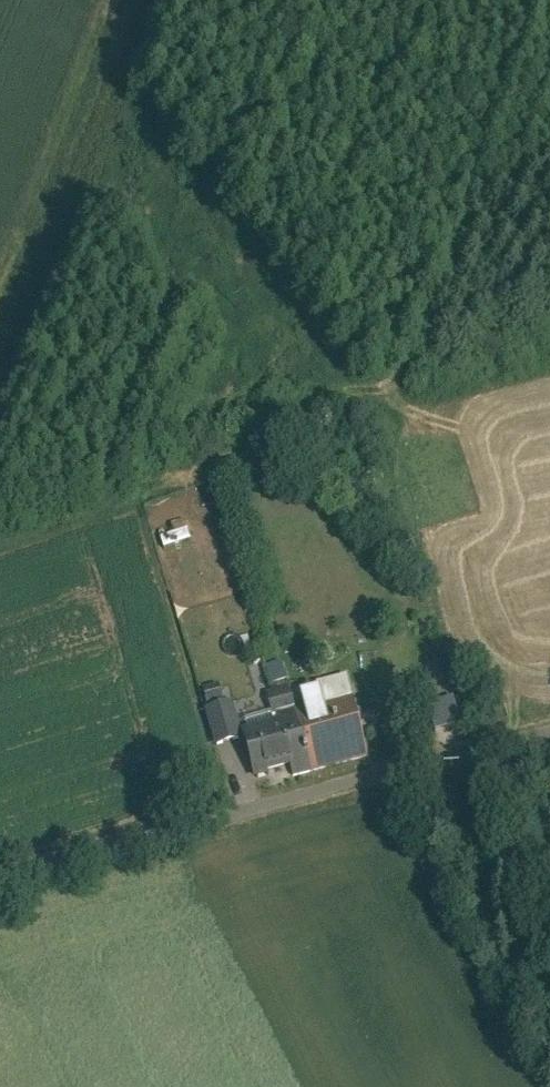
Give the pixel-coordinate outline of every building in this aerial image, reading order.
[(187,529),(159,535),(162,546),(190,539),(187,529)] [(356,693),(300,709),(316,768),(372,752),(356,693)] [(453,697),(426,702),(433,730),(459,724),(453,697)] [(202,708),(212,746),(237,739),(227,701),(202,708)] [(247,723),(265,791),(318,777),(316,768),(300,709),(247,723)]
